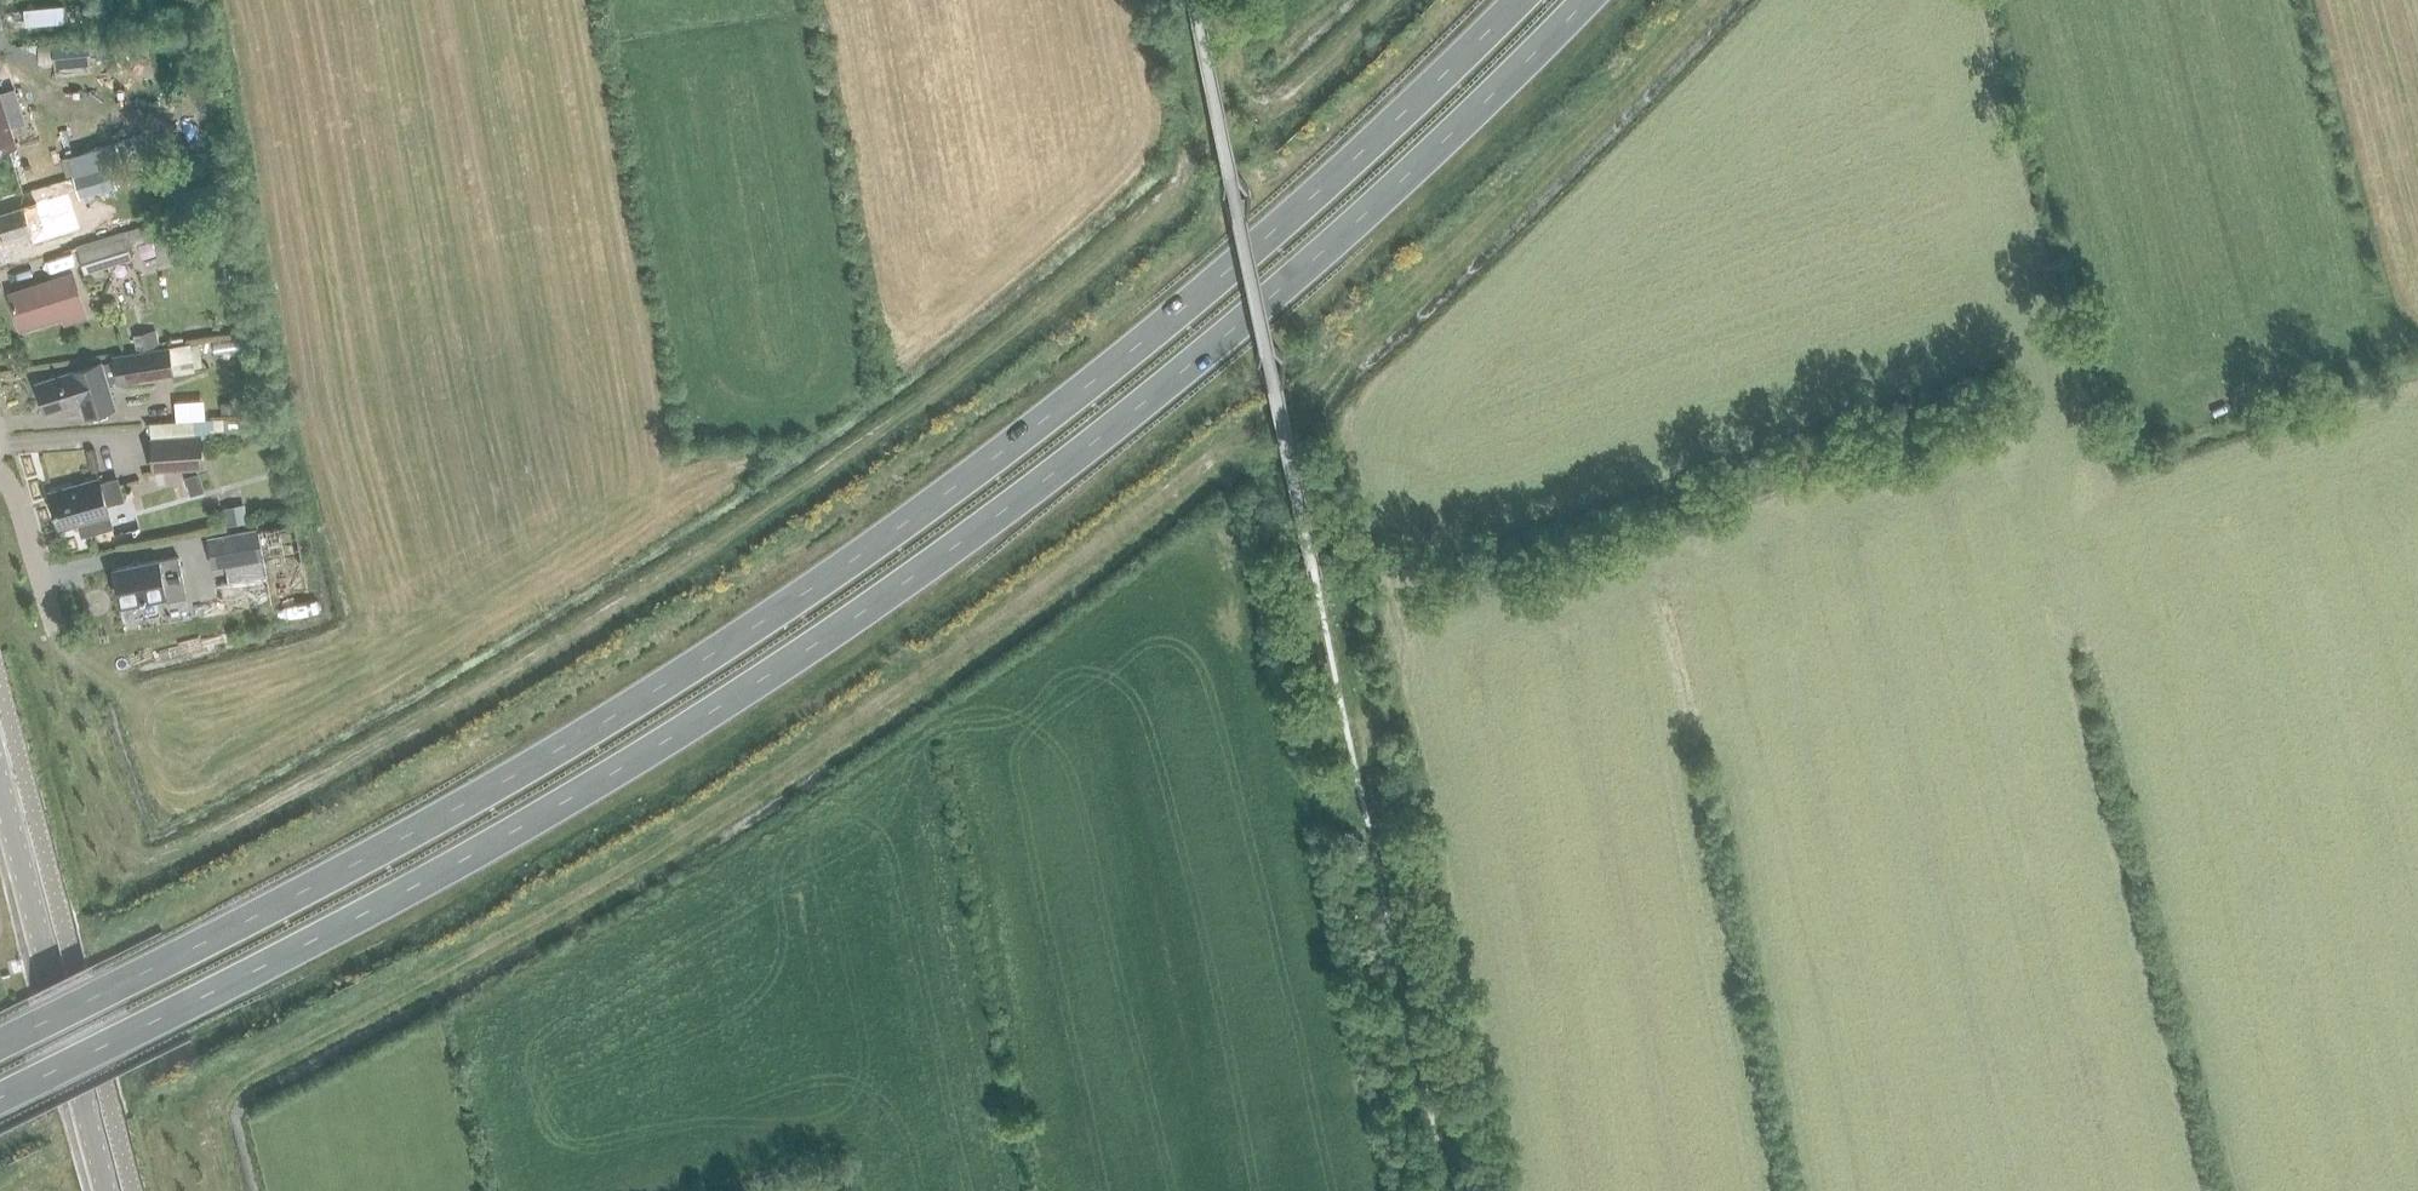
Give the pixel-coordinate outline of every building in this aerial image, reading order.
[(23,5),(24,23),(66,21),(65,3),(23,5)] [(53,62),(90,58),(88,39),(51,43),(53,62)] [(0,99),(0,150),(15,145),(0,99)] [(115,187),(110,169),(76,179),(81,197),(115,187)] [(0,213),(0,218),(6,237),(28,230),(29,233),(43,228),(47,242),(67,235),(56,198),(36,204),(36,202),(0,213)] [(131,258),(123,232),(76,247),(84,272),(131,258)] [(72,273),(9,293),(20,329),(63,315),(65,322),(85,316),(72,273)] [(137,349),(152,346),(150,334),(134,338),(137,349)] [(71,370),(34,382),(43,409),(45,415),(81,403),(85,416),(114,406),(106,383),(115,380),(116,383),(192,369),(187,340),(110,354),(111,358),(99,362),(72,371),(71,370)] [(222,403),(222,412),(236,412),(235,402),(222,403)] [(201,469),(199,437),(150,441),(152,472),(201,469)] [(98,481),(49,494),(59,531),(76,526),(80,539),(112,530),(105,507),(117,504),(118,505),(124,503),(119,486),(115,488),(113,481),(99,485),(98,481)] [(248,522),(245,503),(222,507),(225,526),(248,522)] [(213,569),(225,567),(228,583),(265,575),(262,559),(256,531),(207,541),(213,569)] [(156,560),(112,570),(120,604),(126,603),(128,606),(140,604),(140,600),(162,595),(164,602),(185,597),(176,557),(157,561),(156,560)]
